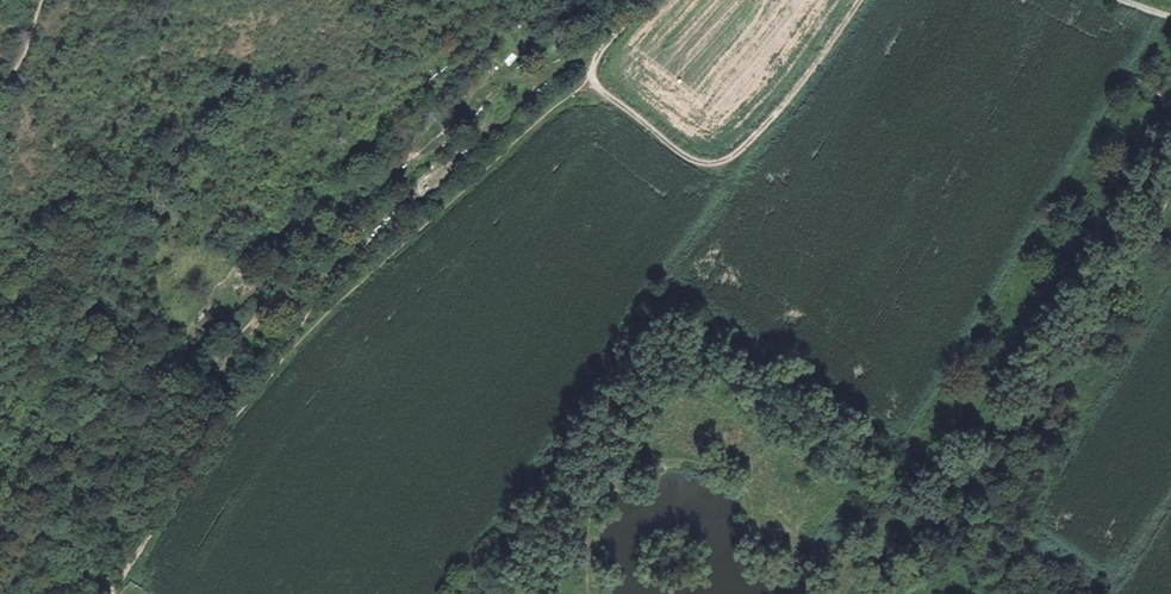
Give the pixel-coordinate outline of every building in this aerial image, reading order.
[(483,125),(472,134),(481,143),(491,133),(483,125)]
